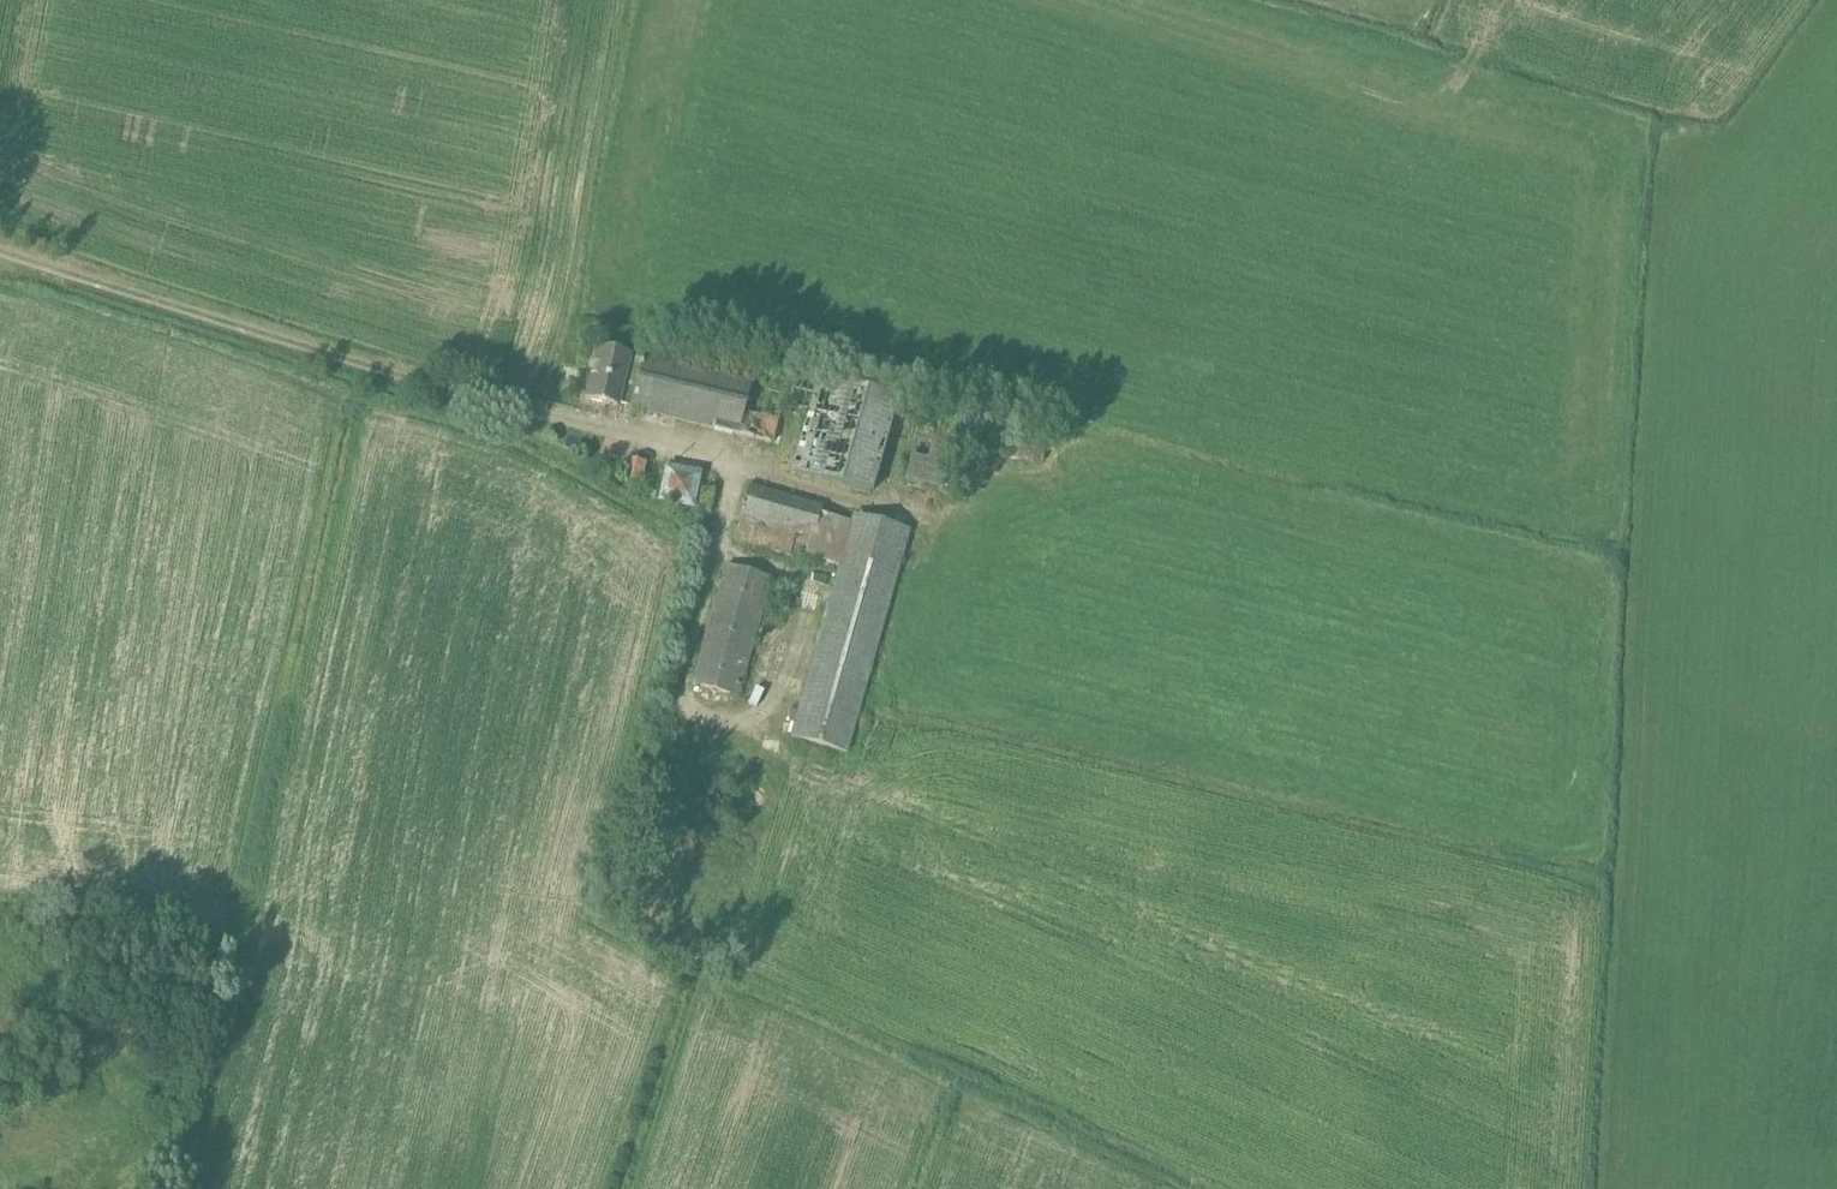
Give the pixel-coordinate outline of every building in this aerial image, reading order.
[(598,349),(586,399),(617,406),(617,404),(631,407),(642,362),(629,359),(629,357),(598,349)] [(631,407),(631,409),(713,430),(713,429),(739,436),(740,434),(771,444),(781,406),(805,414),(791,471),(870,495),(897,399),(790,369),(789,373),(755,366),(752,378),(644,352),(642,361),(642,362),(631,407)] [(956,421),(918,413),(903,480),(942,489),(956,421)] [(1001,430),(963,422),(957,446),(996,454),(1001,430)] [(1045,442),(1012,434),(1005,458),(1040,467),(1045,442)] [(815,530),(820,514),(823,507),(749,485),(739,518),(809,537),(812,528),(815,530)] [(715,490),(701,486),(696,511),(710,514),(715,490)] [(850,524),(820,514),(815,530),(812,528),(809,537),(804,556),(808,557),(838,566),(850,524)] [(910,530),(853,515),(791,736),(847,754),(910,530)] [(772,579),(725,566),(693,684),(739,699),(772,579)]
